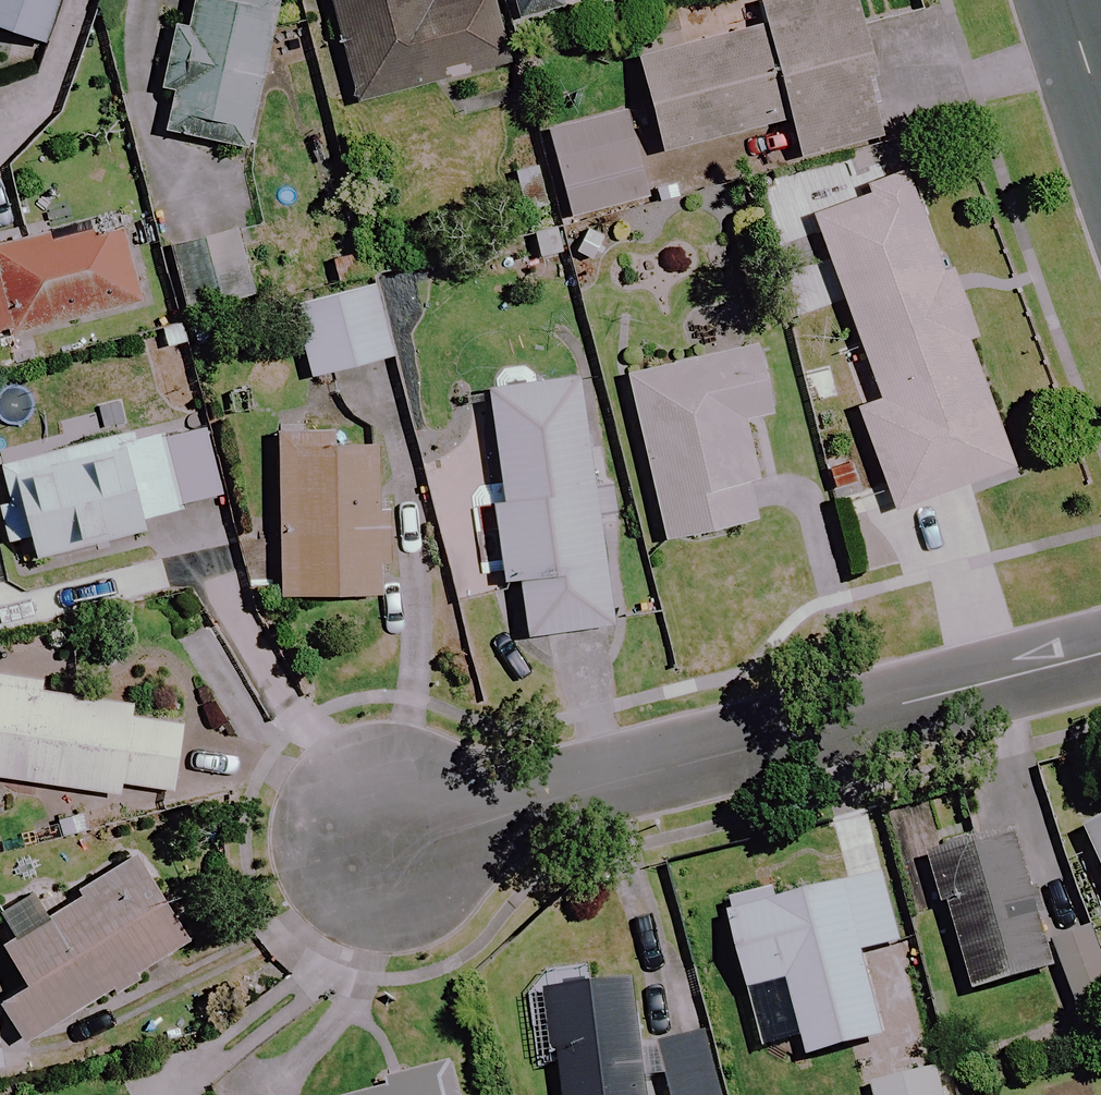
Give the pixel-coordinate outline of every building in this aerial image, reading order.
[(50,43),(63,0),(0,0),(0,27),(50,43)] [(187,46),(179,44),(160,130),(252,150),(285,0),(197,0),(187,46)] [(363,102),(511,63),(495,0),(336,0),(363,102)] [(522,19),(563,7),(561,0),(516,0),(522,19)] [(857,0),(715,0),(677,9),(685,40),(642,50),(666,151),(794,120),(802,155),(889,134),(857,0)] [(944,273),(907,173),(871,186),(874,194),(816,216),(883,400),(861,408),(898,511),(1017,467),(970,341),(979,338),(953,269),(944,273)] [(0,246),(0,339),(146,302),(127,226),(97,233),(94,222),(0,246)] [(255,299),(243,231),(177,242),(188,310),(255,299)] [(376,361),(357,293),(294,311),(313,379),(376,361)] [(776,414),(760,345),(631,374),(669,543),(758,522),(750,485),(765,481),(751,420),(776,414)] [(494,485),(510,593),(523,591),(530,637),(616,624),(600,516),(616,513),(612,484),(597,486),(580,378),(490,392),(504,484),(494,485)] [(42,563),(86,553),(84,541),(105,537),(107,549),(149,540),(144,519),(218,503),(201,423),(4,465),(12,501),(2,504),(10,542),(36,536),(42,563)] [(337,450),(336,436),(284,437),(288,597),(389,594),(385,449),(337,450)] [(0,676),(0,777),(121,794),(123,783),(178,791),(187,717),(43,697),(45,682),(0,676)] [(1091,833),(1100,856),(1100,828),(1091,833)] [(1056,969),(1015,834),(936,858),(978,993),(1056,969)] [(192,946),(141,858),(74,896),(79,905),(9,946),(32,985),(6,1000),(29,1041),(192,946)] [(903,943),(885,876),(779,904),(776,890),(728,903),(752,991),(791,980),(812,1058),(885,1039),(862,954),(903,943)] [(1065,965),(1085,1026),(1100,1021),(1100,953),(1065,965)] [(635,979),(535,991),(544,1064),(565,1061),(569,1094),(649,1094),(635,979)] [(707,1033),(663,1044),(676,1094),(722,1094),(707,1033)] [(937,1070),(874,1087),(877,1094),(943,1094),(937,1070)] [(439,1071),(378,1087),(379,1094),(374,1094),(445,1094),(439,1071)]
